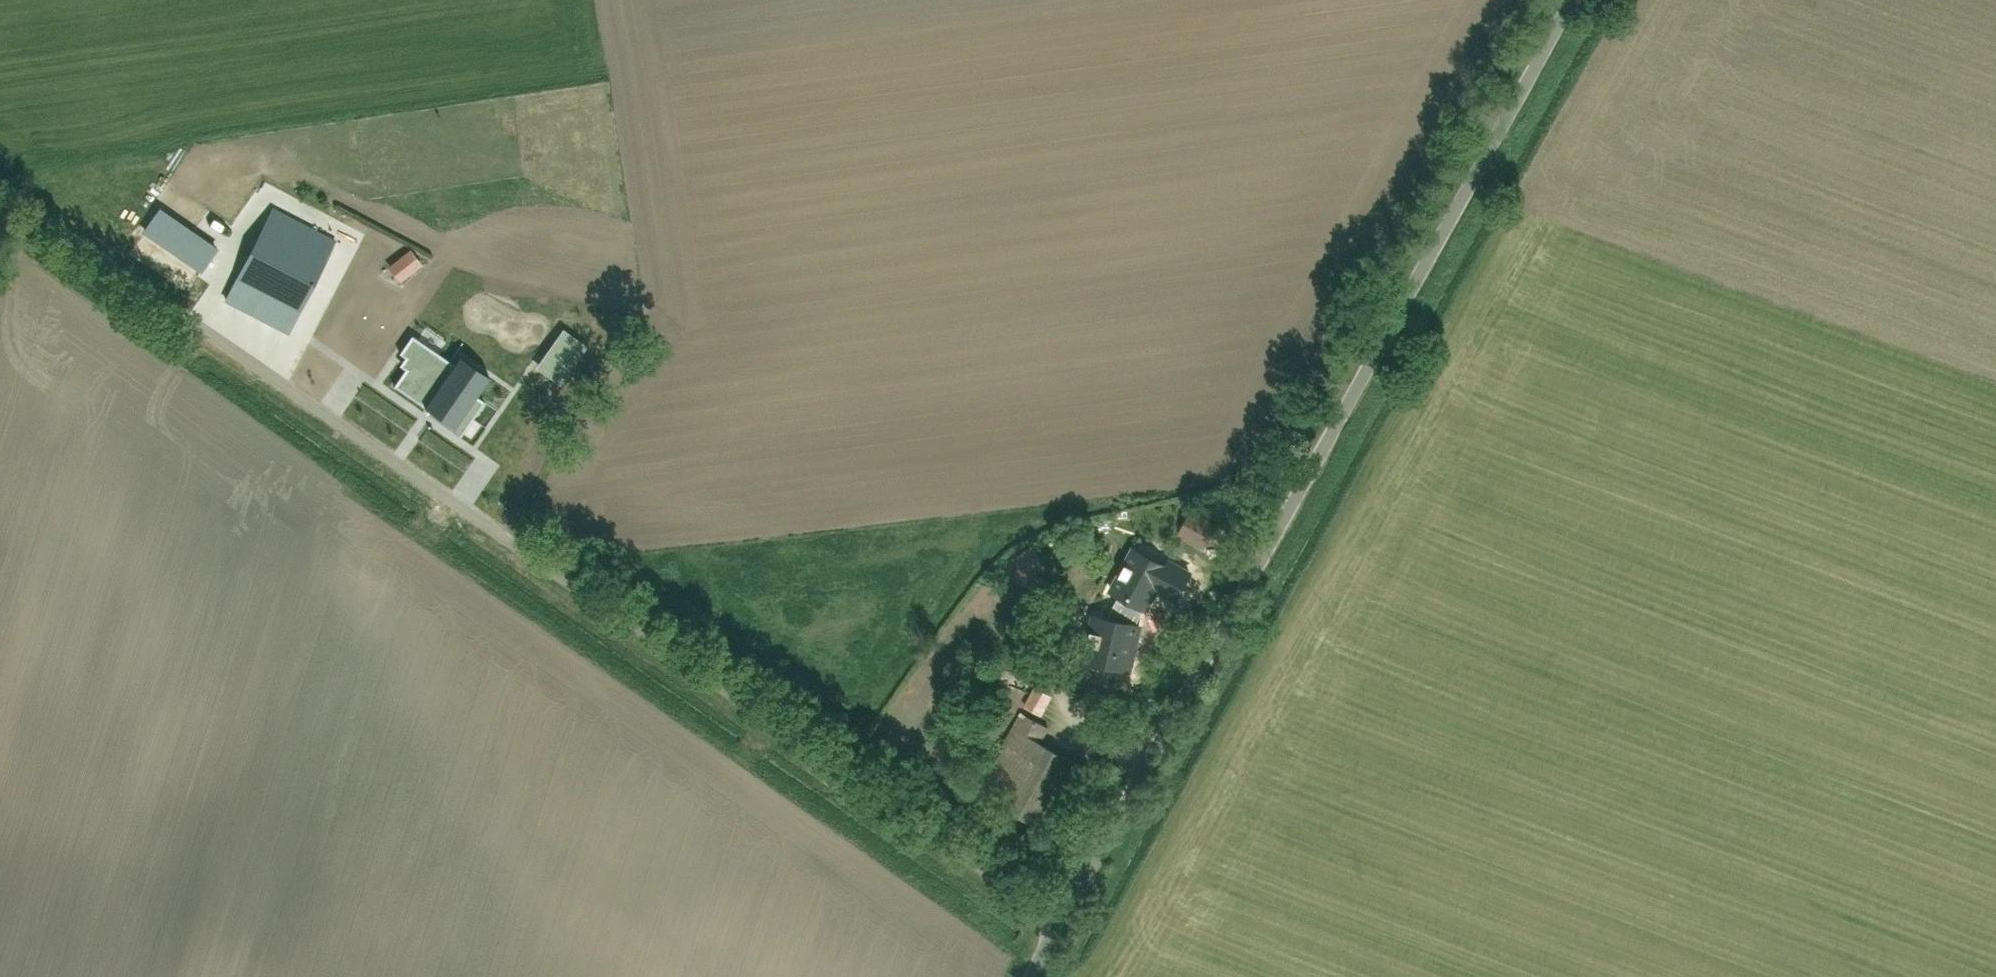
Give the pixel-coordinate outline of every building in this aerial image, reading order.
[(198,216),(178,253),(209,269),(228,232),(198,216)] [(275,216),(233,300),(289,327),(331,243),(275,216)] [(414,248),(393,268),(409,284),(429,263),(414,248)] [(1192,519),(1180,541),(1214,558),(1226,536),(1192,519)] [(1184,607),(1198,579),(1138,550),(1114,600),(1151,617),(1161,596),(1184,607)] [(1006,563),(1001,586),(1027,592),(1033,570),(1006,563)] [(1090,662),(1080,693),(1117,705),(1127,673),(1090,662)] [(1051,731),(1025,718),(985,795),(1049,829),(1079,773),(1040,752),(1051,731)]
